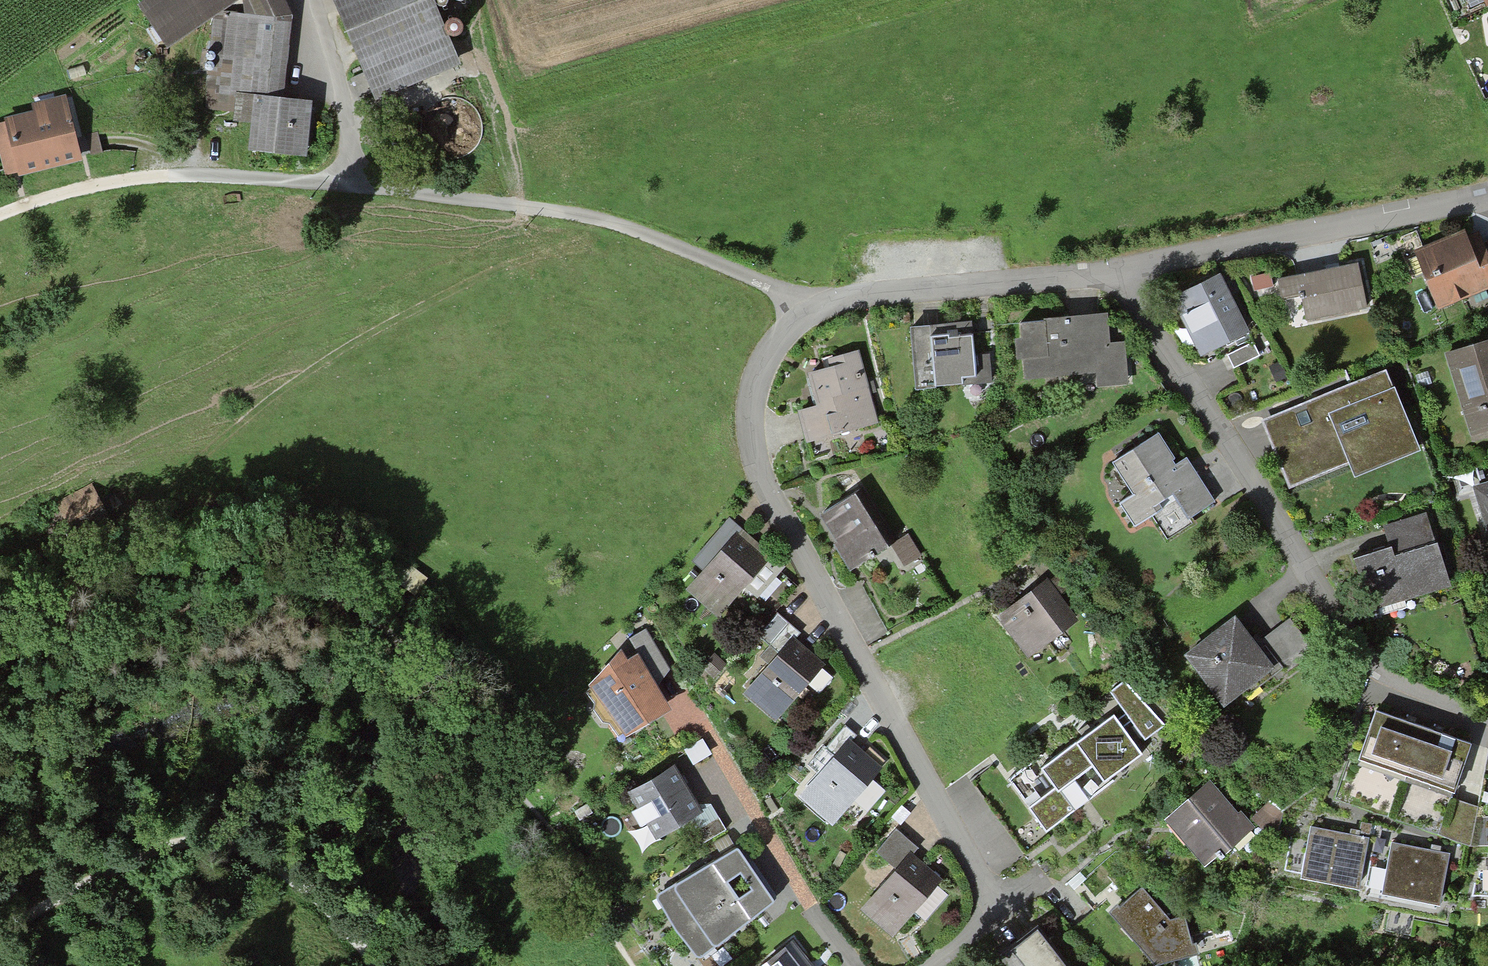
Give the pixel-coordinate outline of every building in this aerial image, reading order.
[(138,10),(166,51),(239,0),(153,0),(138,10)] [(285,23),(276,0),(240,0),(241,18),(285,23)] [(457,68),(433,0),(334,0),(375,103),(457,68)] [(241,18),(226,17),(216,105),(258,109),(254,145),(297,150),(302,106),(276,103),(285,23),(241,18)] [(85,156),(67,97),(45,104),(0,117),(0,133),(13,177),(85,156)] [(1487,291),(1487,269),(1481,249),(1476,237),(1416,258),(1435,311),(1487,291)] [(1305,324),(1365,312),(1356,268),(1339,272),(1277,284),(1281,305),(1300,301),(1305,324)] [(1200,351),(1246,330),(1233,303),(1221,277),(1175,298),(1200,351)] [(1095,388),(1126,386),(1123,346),(1108,347),(1105,317),(1097,318),(1013,324),(1017,385),(1095,380),(1095,388)] [(915,389),(989,383),(987,356),(972,358),(970,325),(958,326),(911,330),(915,389)] [(1232,367),(1256,354),(1250,342),(1226,356),(1232,367)] [(1487,430),(1487,347),(1447,361),(1473,435),(1487,430)] [(804,445),(877,425),(858,355),(835,361),(806,369),(816,408),(796,413),(804,445)] [(1391,389),(1383,371),(1338,391),(1264,423),(1291,486),(1347,462),(1328,416),(1391,389)] [(1354,476),(1417,448),(1391,389),(1328,416),(1347,462),(1354,476)] [(1166,531),(1214,496),(1183,455),(1173,463),(1156,439),(1110,472),(1131,501),(1118,511),(1133,531),(1154,515),(1166,531)] [(68,524),(106,508),(95,482),(57,499),(68,524)] [(1476,487),(1487,527),(1487,483),(1476,487)] [(900,542),(868,489),(822,517),(830,531),(854,570),(893,546),(900,542)] [(687,588),(720,616),(773,553),(729,517),(691,563),(701,571),(687,588)] [(1359,619),(1450,587),(1426,517),(1383,533),(1391,557),(1343,574),(1359,619)] [(905,565),(927,552),(915,533),(900,542),(893,546),(905,565)] [(1026,661),(1078,624),(1064,604),(1050,585),(998,622),(1026,661)] [(747,693),(782,721),(830,662),(802,640),(797,636),(803,629),(778,610),(757,636),(779,654),(747,693)] [(1285,661),(1308,644),(1287,617),(1264,634),(1285,661)] [(1225,706),(1274,667),(1256,644),(1236,619),(1186,657),(1225,706)] [(622,738),(670,706),(651,677),(634,652),(586,685),(622,738)] [(1118,716),(1141,745),(1166,725),(1133,684),(1119,695),(1128,707),(1118,716)] [(1452,793),(1467,741),(1440,733),(1412,725),(1373,714),(1355,775),(1339,771),(1331,799),(1469,839),(1472,829),(1480,801),(1452,793)] [(1086,802),(1144,754),(1113,716),(1089,732),(1014,780),(996,757),(972,779),(1025,853),(1086,802)] [(802,796),(836,824),(880,771),(861,755),(871,743),(842,720),(821,746),(834,757),(802,796)] [(1486,778),(1487,766),(1487,744),(1475,742),(1469,775),(1486,778)] [(651,840),(703,811),(685,778),(677,764),(625,793),(651,840)] [(1204,868),(1250,829),(1210,783),(1165,822),(1204,868)] [(694,844),(727,827),(721,816),(688,833),(694,844)] [(865,906),(898,935),(944,883),(917,859),(914,856),(924,844),(903,825),(878,853),(897,870),(865,906)] [(1300,882),(1356,891),(1365,836),(1355,835),(1309,827),(1300,882)] [(1382,894),(1438,906),(1449,853),(1436,850),(1392,841),(1382,894)] [(696,963),(775,901),(738,845),(653,899),(696,963)] [(1190,953),(1183,918),(1167,922),(1140,889),(1120,906),(1110,915),(1151,965),(1158,965),(1190,953)] [(1037,929),(1012,949),(1015,952),(1005,960),(998,965),(1068,965),(1037,929)] [(787,947),(763,965),(802,965),(787,947)]
